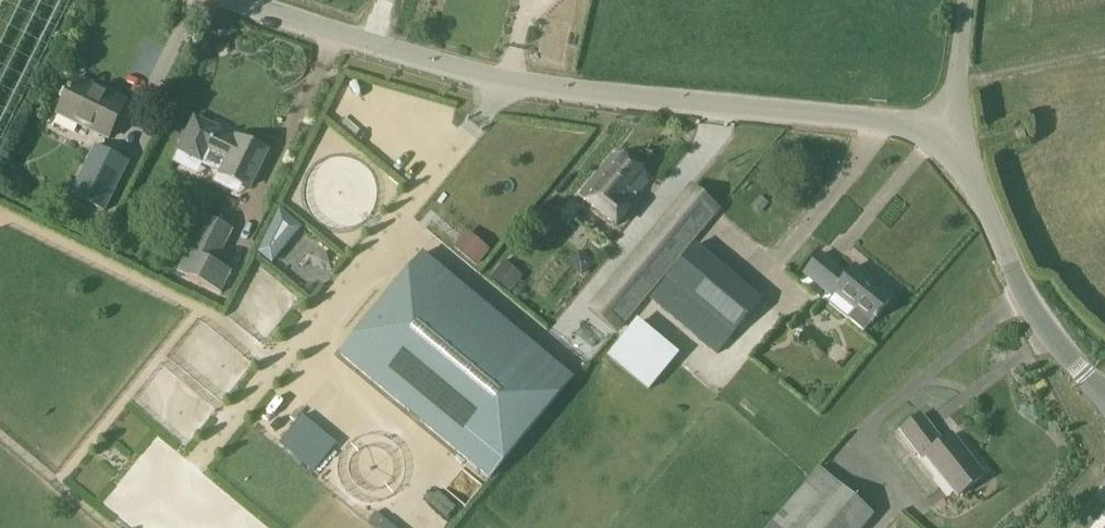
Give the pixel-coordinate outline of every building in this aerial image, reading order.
[(58,116),(109,141),(126,107),(74,82),(58,116)] [(195,120),(179,153),(220,173),(218,176),(248,190),(265,155),(242,143),(240,147),(217,136),(219,132),(195,120)] [(1017,133),(1019,141),(1027,140),(1025,131),(1017,133)] [(70,198),(105,215),(129,165),(94,148),(70,198)] [(629,212),(626,210),(647,185),(612,157),(579,198),(616,229),(629,212)] [(691,189),(591,309),(618,331),(718,211),(691,189)] [(281,211),(259,254),(280,265),(303,221),(281,211)] [(177,274),(221,297),(232,273),(217,266),(233,232),(204,218),(177,274)] [(456,247),(480,266),(494,249),(469,230),(456,247)] [(648,301),(649,301),(716,358),(762,303),(695,246),(648,301)] [(573,378),(424,254),(339,355),(489,479),(573,378)] [(804,277),(832,300),(835,296),(855,312),(848,322),(863,334),(871,325),(872,325),(893,299),(855,268),(848,277),(821,256),(804,277)] [(511,294),(524,278),(504,262),(491,278),(511,294)] [(564,339),(579,323),(572,317),(587,302),(580,295),(551,326),(564,339)] [(638,321),(607,358),(649,393),(680,355),(638,321)] [(901,433),(922,460),(926,457),(958,498),(982,479),(950,438),(941,446),(920,419),(901,433)] [(874,518),(819,470),(768,527),(865,527),(874,518)]
